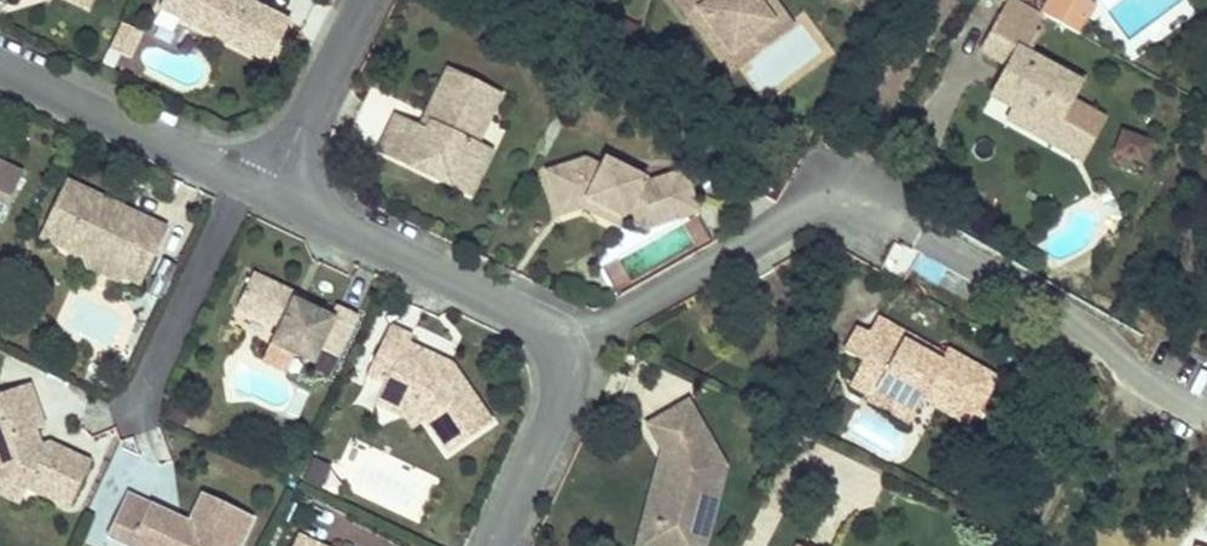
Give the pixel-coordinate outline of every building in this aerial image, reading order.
[(89,8),(93,0),(72,0),(89,8)] [(247,1),(240,4),(233,0),(163,0),(159,8),(269,63),(289,22),(247,1)] [(756,0),(674,0),(688,18),(698,11),(730,53),(772,21),(756,0)] [(698,11),(688,18),(730,75),(793,28),(772,0),(756,0),(772,21),(730,53),(698,11)] [(1041,14),(1014,0),(1011,0),(1002,17),(1031,32),(1041,14)] [(1086,2),(1082,0),(1049,0),(1041,14),(1079,34),(1088,18),(1080,13),(1086,2)] [(1110,9),(1130,37),(1182,0),(1123,0),(1110,9)] [(1088,18),(1094,7),(1086,2),(1080,13),(1088,18)] [(1069,101),(1079,83),(1054,70),(1026,53),(1036,35),(1031,32),(1002,17),(983,51),(1009,66),(1007,70),(1010,80),(999,101),(1014,109),(1030,118),(1028,121),(1032,132),(1040,137),(1051,133),(1085,152),(1103,120),(1069,101)] [(122,55),(134,30),(121,24),(109,49),(122,55)] [(129,58),(140,33),(134,30),(122,55),(129,58)] [(1082,78),(1057,64),(1054,70),(1079,83),(1082,78)] [(476,143),(500,94),(449,69),(427,113),(430,122),(426,130),(420,127),(395,115),(378,151),(430,176),(435,165),(475,184),(491,150),(476,143)] [(999,101),(1010,80),(1007,70),(992,96),(999,101)] [(1028,121),(1030,118),(1014,109),(1008,119),(1032,132),(1028,121)] [(426,130),(430,122),(427,113),(420,127),(426,130)] [(1085,152),(1051,133),(1040,137),(1081,159),(1085,152)] [(1144,162),(1150,143),(1122,133),(1115,152),(1144,162)] [(659,202),(690,192),(684,171),(649,183),(614,165),(611,172),(601,168),(585,160),(545,172),(557,206),(583,197),(625,218),(646,229),(659,202)] [(611,172),(614,165),(604,160),(601,168),(611,172)] [(0,164),(0,220),(22,174),(0,164)] [(475,184),(435,165),(430,176),(470,195),(475,184)] [(140,285),(166,229),(145,219),(141,228),(125,220),(129,211),(66,182),(39,238),(55,245),(65,242),(85,251),(98,252),(118,261),(121,268),(118,275),(119,276),(140,285)] [(697,212),(690,192),(659,202),(646,229),(697,212)] [(582,207),(583,197),(557,206),(560,215),(582,207)] [(625,218),(583,197),(582,207),(620,227),(625,218)] [(145,219),(129,211),(125,220),(141,228),(145,219)] [(118,261),(98,252),(85,251),(65,242),(55,245),(82,258),(86,267),(116,282),(119,276),(118,275),(121,268),(118,261)] [(337,357),(356,316),(337,307),(331,319),(303,305),(294,301),(297,295),(252,275),(236,308),(279,328),(271,344),(293,355),(312,363),(319,349),(337,357)] [(915,301),(922,292),(913,287),(906,295),(915,301)] [(303,305),(305,299),(297,295),(294,301),(303,305)] [(944,355),(878,318),(868,334),(897,350),(902,341),(940,362),(944,355)] [(970,427),(997,378),(947,350),(944,355),(940,362),(902,341),(897,350),(868,334),(858,328),(845,352),(864,363),(851,386),(871,397),(871,398),(876,390),(914,412),(921,399),(970,427)] [(490,422),(450,365),(443,370),(432,365),(435,359),(406,344),(409,337),(390,329),(368,375),(386,384),(383,390),(416,406),(425,419),(447,451),(490,422)] [(285,371),(293,355),(271,344),(263,361),(285,371)] [(329,376),(336,360),(320,353),(313,368),(329,376)] [(1028,372),(1034,361),(1025,356),(1018,366),(1028,372)] [(450,365),(435,359),(432,365),(443,370),(450,365)] [(1041,379),(1047,368),(1034,361),(1028,372),(1041,379)] [(26,433),(33,430),(43,427),(28,385),(0,395),(0,465),(5,477),(26,488),(69,508),(89,463),(49,444),(40,447),(32,450),(26,433)] [(425,419),(416,406),(383,390),(377,404),(406,417),(412,427),(425,419)] [(914,412),(876,390),(871,398),(871,397),(868,402),(907,425),(914,412)] [(723,473),(704,469),(709,453),(714,449),(687,402),(648,425),(662,451),(670,465),(667,480),(677,482),(672,501),(662,498),(656,521),(644,518),(637,545),(703,545),(723,473)] [(183,426),(188,415),(174,409),(169,420),(183,426)] [(40,447),(33,430),(26,433),(32,450),(40,447)] [(725,466),(714,449),(709,453),(704,469),(723,473),(725,466)] [(672,501),(677,482),(667,480),(670,465),(662,451),(644,518),(656,521),(662,498),(672,501)] [(320,489),(330,467),(313,459),(304,481),(320,489)] [(26,488),(5,477),(0,465),(0,495),(19,504),(26,488)] [(252,518),(201,495),(188,523),(186,528),(170,520),(172,516),(126,494),(106,537),(125,545),(131,545),(133,542),(141,545),(239,545),(252,518)] [(188,523),(172,516),(170,520),(186,528),(188,523)] [(299,537),(294,545),(318,545),(299,537)]
